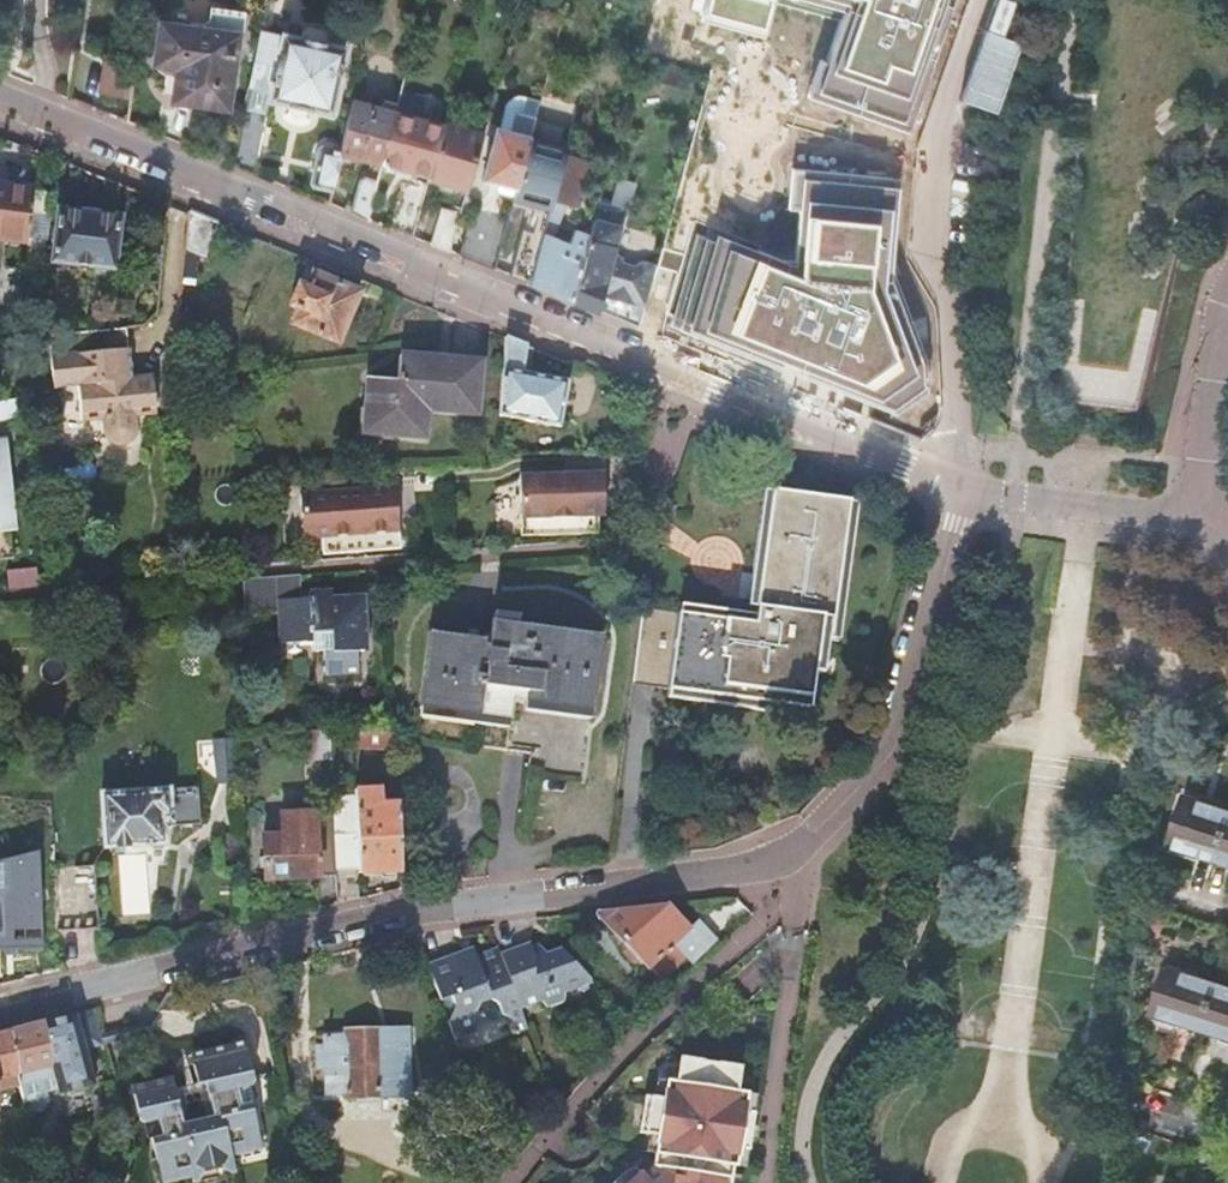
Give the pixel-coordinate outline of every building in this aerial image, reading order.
[(705,20),(763,36),(771,3),(838,21),(809,97),(907,131),(954,0),(710,0),(705,20)] [(275,3),(269,1),(262,32),(268,33),(275,3)] [(160,24),(155,63),(178,67),(173,101),(226,109),(237,35),(160,24)] [(268,33),(262,32),(255,64),(250,88),(256,90),(269,93),(267,100),(287,104),(286,106),(310,111),(310,109),(330,113),(339,75),(345,77),(347,67),(341,65),(345,47),(314,40),(282,33),(282,36),(268,33)] [(101,95),(131,100),(135,66),(108,61),(101,95)] [(405,76),(401,94),(396,110),(395,112),(382,165),(428,178),(429,176),(443,125),(411,116),(420,80),(405,76)] [(256,90),(250,88),(246,106),(252,107),(256,90)] [(382,108),(351,100),(340,145),(339,152),(339,154),(382,165),(395,112),(396,110),(401,94),(393,92),(392,95),(386,93),(382,108)] [(534,119),(515,115),(510,132),(496,128),(482,178),(515,188),(529,137),(534,119)] [(445,123),(443,125),(429,176),(467,188),(486,122),(478,119),(474,131),(445,123)] [(242,128),(233,166),(233,167),(254,175),(263,133),(242,128)] [(566,147),(529,137),(515,188),(512,200),(549,209),(563,155),(566,147)] [(339,152),(340,145),(326,142),(325,148),(339,152)] [(339,154),(339,152),(325,148),(322,147),(318,150),(311,181),(314,185),(331,189),(339,154)] [(549,210),(545,224),(543,232),(529,284),(571,301),(589,235),(575,229),(569,244),(551,237),(566,203),(575,206),(578,194),(582,195),(584,185),(581,184),(586,161),(563,155),(549,209),(549,210)] [(899,177),(792,168),(788,208),(798,209),(794,265),(701,229),(665,322),(896,411),(927,390),(923,360),(891,278),(899,177)] [(359,180),(350,213),(367,220),(377,181),(366,177),(359,180)] [(602,189),(603,183),(597,181),(595,188),(602,189)] [(402,184),(389,228),(411,237),(425,190),(402,184)] [(51,188),(33,186),(32,192),(29,215),(48,217),(51,188)] [(32,192),(0,188),(0,242),(25,245),(26,240),(29,215),(32,192)] [(589,235),(571,301),(637,328),(651,278),(608,266),(619,227),(608,224),(613,204),(599,200),(589,235)] [(430,241),(449,249),(460,212),(441,207),(430,241)] [(471,207),(457,255),(493,270),(508,217),(471,207)] [(58,212),(52,264),(112,272),(118,220),(58,212)] [(219,225),(189,213),(183,272),(198,274),(200,255),(205,257),(219,225)] [(29,215),(26,240),(45,242),(48,217),(29,215)] [(517,264),(513,278),(529,284),(543,232),(532,229),(517,264)] [(299,288),(290,308),(299,311),(292,326),(338,345),(358,295),(314,276),(307,291),(299,288)] [(125,329),(47,337),(53,389),(78,386),(82,421),(103,419),(105,433),(105,434),(105,435),(106,436),(106,437),(107,438),(107,439),(108,439),(108,440),(109,440),(109,441),(110,441),(110,442),(111,442),(112,443),(113,443),(113,444),(114,444),(115,444),(116,445),(117,445),(118,445),(119,445),(120,445),(121,445),(122,445),(123,445),(124,445),(125,444),(126,444),(127,444),(127,443),(128,443),(129,443),(129,442),(130,442),(131,441),(131,440),(132,440),(133,439),(133,438),(134,438),(134,437),(134,436),(135,436),(135,435),(135,434),(136,433),(136,432),(136,431),(136,430),(136,429),(136,428),(136,427),(136,426),(135,415),(156,413),(153,387),(152,376),(131,378),(125,329)] [(526,347),(507,339),(501,416),(510,418),(560,427),(567,383),(522,373),(526,347)] [(370,378),(364,432),(422,439),(427,410),(475,416),(481,365),(402,356),(398,381),(370,378)] [(192,360),(174,362),(173,375),(174,379),(194,376),(192,360)] [(660,403),(658,409),(660,419),(667,421),(670,407),(660,403)] [(510,418),(501,416),(500,425),(508,426),(510,418)] [(248,418),(237,418),(238,432),(249,431),(248,418)] [(6,439),(0,440),(0,560),(14,559),(11,526),(15,525),(10,484),(6,484),(6,475),(9,475),(6,439)] [(597,473),(519,475),(520,518),(521,536),(599,533),(598,515),(604,515),(603,490),(603,473),(597,473)] [(396,487),(300,495),(304,539),(322,537),(323,555),(348,553),(347,546),(365,545),(366,552),(401,549),(396,487)] [(748,609),(756,610),(756,609),(763,610),(767,579),(760,578),(772,494),(765,493),(748,609)] [(642,613),(631,691),(667,695),(811,715),(817,673),(821,642),(832,644),(852,505),(772,494),(760,578),(767,579),(763,610),(756,609),(756,610),(754,621),(753,630),(642,613)] [(298,576),(281,577),(282,612),(284,643),(301,642),(299,599),(298,576)] [(281,577),(243,580),(245,615),(282,612),(281,577)] [(366,604),(366,610),(375,609),(374,585),(352,587),(352,596),(357,596),(366,604)] [(312,599),(299,599),(301,642),(314,642),(315,652),(325,651),(327,677),(360,675),(359,652),(368,651),(366,610),(366,604),(357,596),(352,596),(334,597),(334,590),(312,591),(312,599)] [(93,593),(78,595),(79,609),(94,609),(93,593)] [(754,621),(643,605),(642,613),(753,630),(754,621)] [(495,613),(494,621),(603,639),(604,631),(495,613)] [(419,708),(485,719),(509,723),(512,705),(516,706),(590,717),(592,701),(603,639),(494,621),(490,640),(478,638),(432,631),(419,708)] [(433,622),(432,631),(478,638),(480,630),(433,622)] [(811,715),(667,695),(666,703),(810,723),(811,715)] [(509,723),(485,719),(483,727),(507,731),(509,723)] [(329,730),(305,730),(306,739),(313,738),(329,738),(329,730)] [(397,731),(390,731),(352,731),(353,748),(398,748),(397,731)] [(329,738),(313,738),(314,758),(331,757),(329,738)] [(239,781),(236,740),(215,741),(217,782),(239,781)] [(105,796),(103,797),(106,850),(166,846),(164,827),(174,827),(173,816),(171,816),(170,793),(145,794),(144,780),(104,782),(105,796)] [(360,870),(360,873),(401,871),(399,803),(379,804),(379,789),(356,790),(356,795),(360,870)] [(333,797),(334,813),(337,871),(360,870),(356,795),(333,797)] [(1216,861),(1227,823),(1227,812),(1184,798),(1169,846),(1216,861)] [(266,879),(337,876),(337,871),(334,813),(315,814),(316,835),(263,837),(266,879)] [(1216,861),(1227,864),(1227,823),(1216,861)] [(96,866),(55,869),(58,932),(100,929),(96,866)] [(670,905),(595,912),(662,983),(689,958),(693,962),(716,940),(699,922),(692,928),(670,905)] [(536,992),(544,999),(549,1004),(566,999),(568,986),(593,977),(564,947),(549,952),(539,943),(532,945),(530,943),(500,952),(517,998),(536,992)] [(461,951),(427,963),(454,1038),(475,1030),(480,1021),(476,1010),(480,1002),(491,998),(498,1001),(502,1013),(512,1018),(510,1024),(513,1032),(527,1027),(520,1008),(517,998),(500,952),(498,946),(476,954),(464,958),(461,951)] [(473,946),(461,951),(464,958),(476,954),(473,946)] [(1151,1013),(1200,1029),(1215,983),(1166,968),(1151,1013)] [(1200,1029),(1227,1038),(1227,987),(1215,983),(1200,1029)] [(13,1033),(21,1086),(56,1077),(61,1094),(96,1085),(88,1056),(92,1055),(94,1052),(93,1047),(103,1044),(94,1013),(13,1033)] [(0,1036),(0,1091),(21,1086),(13,1033),(0,1036)] [(380,1040),(380,1035),(324,1036),(324,1039),(317,1039),(318,1047),(316,1047),(317,1070),(325,1070),(326,1096),(382,1094),(410,1093),(409,1039),(380,1040)] [(190,1169),(233,1159),(232,1159),(230,1147),(260,1141),(251,1104),(255,1103),(258,1098),(256,1090),(252,1088),(255,1083),(245,1042),(191,1054),(198,1083),(199,1085),(206,1084),(213,1117),(206,1119),(191,1122),(183,1124),(175,1088),(172,1078),(132,1087),(140,1122),(144,1124),(141,1129),(143,1138),(148,1140),(151,1139),(160,1176),(190,1169)] [(732,1175),(733,1167),(736,1167),(739,1149),(748,1151),(751,1137),(752,1127),(754,1113),(745,1111),(748,1094),(748,1093),(737,1091),(740,1072),(741,1067),(718,1064),(717,1069),(702,1067),(703,1061),(680,1058),(679,1063),(677,1078),(667,1076),(666,1082),(663,1099),(654,1098),(645,1097),(639,1133),(649,1135),(658,1136),(655,1154),(653,1167),(643,1176),(639,1173),(628,1182),(731,1182),(732,1175)] [(657,1080),(654,1098),(663,1099),(666,1082),(657,1080)] [(198,1083),(175,1088),(183,1124),(191,1122),(185,1096),(200,1093),(206,1119),(213,1117),(206,1084),(199,1085),(198,1083)] [(756,1096),(748,1094),(745,1111),(754,1113),(756,1096)] [(646,1153),(655,1154),(658,1136),(649,1135),(646,1153)] [(230,1147),(232,1159),(262,1152),(260,1141),(230,1147)] [(745,1168),(748,1151),(739,1149),(736,1167),(745,1168)] [(233,1159),(190,1169),(193,1180),(193,1182),(199,1182),(236,1175),(233,1159)] [(639,1173),(635,1168),(630,1170),(623,1174),(617,1180),(614,1182),(628,1182),(639,1173)] [(190,1169),(160,1176),(162,1182),(182,1182),(193,1180),(190,1169)]
